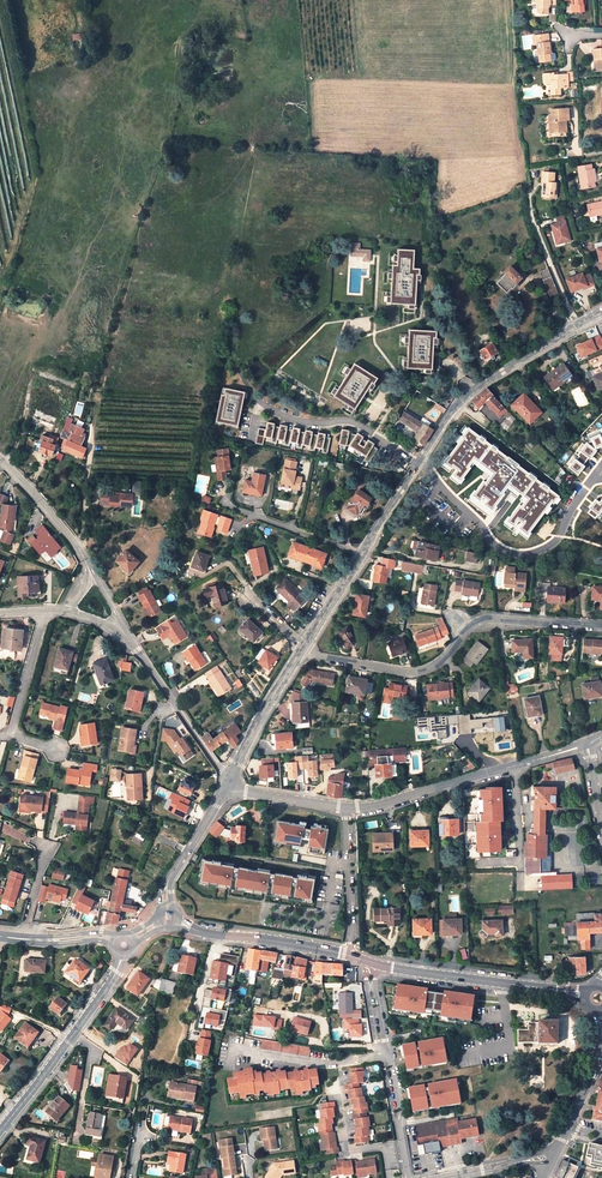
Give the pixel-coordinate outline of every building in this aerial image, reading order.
[(537,3),(539,3),(539,8),(537,9),(537,13),(540,15),(547,14),(547,8),(549,5),(556,5),(556,0),(534,0),(537,3)] [(572,5),(572,13),(584,12),(584,5),(583,5),(583,0),(575,0),(575,5),(572,5)] [(550,54),(549,46),(546,46),(546,43),(547,43),(547,35),(534,36),(530,36),(531,44),(534,44),(535,54),(537,54),(538,61),(552,61),(554,59),(554,56),(552,54),(550,54)] [(594,59),(598,59),(598,70),(601,70),(601,48),(593,49),(594,59)] [(552,75),(552,72),(542,72),(542,83),(549,83),(550,87),(548,87),(548,94),(558,94),(558,88),(567,87),(566,80),(572,80),(572,71),(564,72),(564,74),(555,75),(552,75)] [(551,128),(551,132),(563,131),(563,124),(560,123),(560,120),(568,120),(567,108),(548,109),(548,114),(545,115),(546,129),(551,128)] [(595,186),(594,181),(592,169),(591,164),(579,166),(582,188),(595,186)] [(542,197),(549,197),(549,194),(554,194),(554,188),(557,188),(557,180),(554,180),(555,173),(541,172),(541,182),(547,182),(546,186),(543,186),(542,197)] [(549,194),(549,197),(557,197),(557,188),(554,188),(554,194),(549,194)] [(589,215),(590,217),(601,214),(601,201),(587,205),(588,209),(589,215)] [(570,239),(570,236),(563,215),(556,216),(558,222),(553,224),(554,229),(556,229),(557,233),(555,234),(558,243),(570,239)] [(360,243),(351,242),(350,256),(363,257),(363,249),(360,248),(360,243)] [(371,249),(363,249),(363,257),(362,260),(370,261),(371,249)] [(412,250),(395,249),(394,265),(390,265),(387,304),(413,305),(414,289),(414,281),(415,275),(417,275),(417,269),(411,269),(412,250)] [(501,280),(497,284),(508,293),(512,288),(513,289),(518,283),(517,282),(521,277),(514,271),(515,270),(512,267),(511,269),(509,267),(500,278),(501,280)] [(550,297),(558,294),(555,285),(548,268),(540,272),(550,297)] [(594,284),(588,270),(581,273),(566,280),(572,293),(583,288),(583,289),(594,284)] [(434,331),(406,329),(404,368),(429,369),(430,353),(431,338),(434,338),(434,331)] [(580,359),(601,349),(601,340),(600,335),(574,346),(580,359)] [(492,343),(479,351),(485,360),(497,352),(492,343)] [(355,363),(334,396),(356,409),(364,396),(373,383),(375,385),(379,378),(355,363)] [(590,370),(598,389),(601,387),(601,365),(590,370)] [(548,376),(552,387),(565,381),(565,383),(574,379),(568,366),(548,376)] [(565,381),(552,387),(553,389),(554,391),(566,385),(565,383),(565,381)] [(219,396),(213,423),(235,428),(239,408),(242,393),(223,389),(221,396),(219,396)] [(479,408),(485,402),(492,395),(486,389),(478,396),(472,401),(479,408)] [(530,424),(536,418),(532,414),(536,410),(527,401),(529,399),(523,394),(512,405),(530,424)] [(63,404),(42,395),(31,424),(52,432),(63,404)] [(500,410),(504,407),(492,395),(485,402),(496,414),(500,410)] [(542,412),(529,399),(527,401),(536,410),(532,414),(536,418),(542,412)] [(422,423),(403,412),(399,419),(419,432),(415,438),(424,444),(428,437),(433,430),(422,423)] [(507,430),(512,425),(506,419),(501,424),(507,430)] [(267,423),(265,431),(264,438),(271,439),(273,427),(274,424),(271,424),(267,423)] [(82,458),(86,448),(81,446),(84,437),(80,435),(82,433),(83,429),(74,424),(70,432),(63,429),(61,436),(65,438),(66,439),(64,445),(62,444),(61,448),(82,458)] [(280,425),(279,428),(277,440),(284,442),(286,429),(286,427),(284,426),(280,425)] [(279,428),(273,427),(271,439),(270,443),(276,444),(277,440),(279,428)] [(292,428),(292,430),(289,443),(296,444),(299,431),(299,429),(296,429),(292,428)] [(265,431),(258,429),(255,444),(262,446),(264,438),(265,431)] [(292,430),(286,429),(284,442),(283,445),(289,447),(289,443),(292,430)] [(560,496),(469,429),(462,437),(463,438),(445,463),(452,469),(453,467),(457,470),(454,475),(462,481),(471,468),(469,467),(475,460),(494,474),(486,484),(484,482),(474,496),(482,502),(485,498),(488,500),(485,504),(493,511),(505,495),(503,494),(509,486),(527,499),(521,507),(519,506),(507,523),(514,529),(520,522),(523,524),(519,529),(529,536),(553,502),(555,503),(560,496)] [(305,430),(305,432),(302,445),(309,447),(312,434),(312,432),(309,431),(305,430)] [(346,431),(341,430),(338,445),(346,446),(348,433),(349,431),(346,431)] [(305,432),(299,431),(296,444),(296,448),(302,449),(302,445),(305,432)] [(318,433),(317,435),(315,448),(322,449),(324,436),(325,434),(322,433),(318,433)] [(355,435),(348,433),(346,446),(348,447),(348,445),(355,435)] [(357,433),(355,435),(348,445),(366,457),(373,446),(374,444),(371,442),(367,440),(366,442),(362,439),(363,437),(360,435),(357,433)] [(317,435),(312,434),(309,447),(308,450),(314,451),(315,448),(317,435)] [(53,439),(42,435),(40,440),(39,439),(35,449),(40,451),(39,452),(52,456),(55,446),(51,444),(53,439)] [(600,435),(591,439),(595,449),(601,446),(601,437),(601,438),(600,435)] [(330,438),(324,436),(322,449),(321,453),(327,454),(330,438)] [(588,444),(579,456),(585,461),(588,458),(590,460),(594,456),(597,451),(595,449),(588,444)] [(378,449),(373,446),(366,457),(363,461),(369,463),(378,449)] [(219,472),(217,472),(218,481),(226,479),(225,471),(230,470),(228,457),(229,457),(228,450),(217,451),(218,458),(214,459),(216,465),(218,465),(219,472)] [(586,466),(583,464),(585,461),(579,456),(570,468),(579,475),(583,470),(586,466)] [(299,490),(301,480),(294,478),(294,476),(295,472),(294,472),(296,462),(294,462),(286,461),(285,460),(280,483),(292,485),(291,488),(299,490)] [(346,469),(347,464),(328,461),(327,466),(346,469)] [(266,474),(256,473),(254,481),(246,480),(244,495),(262,498),(266,474)] [(144,482),(133,481),(133,495),(144,495),(144,482)] [(359,490),(350,504),(360,511),(360,510),(361,511),(363,508),(365,509),(371,499),(359,490)] [(1,504),(2,501),(5,501),(8,494),(0,491),(0,503),(1,504)] [(133,495),(119,494),(119,498),(108,497),(107,505),(117,506),(117,505),(121,505),(121,506),(132,507),(133,495)] [(205,498),(203,502),(212,505),(214,499),(207,497),(205,498)] [(600,503),(596,500),(592,505),(590,508),(591,509),(588,513),(595,519),(601,510),(601,500),(600,503)] [(2,501),(1,504),(0,513),(0,523),(5,523),(10,524),(11,515),(13,516),(14,503),(5,501),(2,501)] [(360,511),(350,504),(347,508),(357,515),(358,514),(361,514),(363,513),(365,509),(363,508),(361,511),(360,510),(360,511)] [(214,528),(211,527),(212,523),(215,525),(218,516),(205,511),(201,521),(203,521),(199,533),(211,538),(214,528)] [(232,520),(222,517),(219,526),(220,526),(219,530),(228,533),(232,520)] [(5,523),(0,535),(10,540),(15,529),(12,528),(10,524),(5,523)] [(55,549),(57,551),(62,547),(42,525),(36,531),(41,536),(32,544),(40,553),(45,548),(50,554),(55,549)] [(326,554),(293,542),(289,555),(322,567),(326,554)] [(419,548),(416,548),(415,555),(436,559),(439,545),(421,542),(419,548)] [(269,572),(262,547),(248,550),(251,560),(253,560),(256,575),(269,572)] [(138,561),(126,550),(117,560),(121,564),(130,571),(132,569),(138,561)] [(203,571),(209,556),(197,551),(191,566),(203,571)] [(477,559),(478,553),(467,551),(465,557),(477,559)] [(403,569),(414,571),(416,563),(404,561),(403,569)] [(416,563),(414,571),(422,572),(424,564),(416,563)] [(134,570),(132,569),(130,571),(121,564),(119,566),(130,575),(134,570)] [(390,566),(387,566),(381,565),(377,564),(374,579),(386,582),(390,566)] [(506,572),(504,583),(514,584),(514,587),(514,590),(525,591),(526,574),(515,572),(506,572)] [(19,593),(26,593),(26,589),(30,589),(35,589),(35,579),(39,579),(39,573),(18,574),(19,593)] [(307,601),(285,579),(276,588),(290,601),(288,603),(295,611),(297,610),(298,610),(299,609),(301,608),(302,607),(304,606),(305,605),(306,604),(307,602),(307,601)] [(480,582),(464,580),(464,582),(462,592),(478,595),(480,582)] [(456,591),(462,592),(464,582),(458,581),(456,591)] [(548,582),(540,582),(539,589),(547,590),(546,600),(564,602),(565,588),(547,586),(548,582)] [(211,595),(214,606),(227,602),(222,584),(203,589),(205,597),(211,595)] [(591,586),(591,597),(600,597),(600,599),(601,599),(601,587),(591,586)] [(138,597),(147,593),(143,587),(135,592),(138,597)] [(437,590),(424,588),(422,602),(435,604),(437,590)] [(143,607),(149,617),(159,612),(148,592),(147,593),(138,597),(143,607)] [(370,595),(358,593),(354,613),(366,615),(370,595)] [(146,619),(149,617),(143,607),(140,608),(146,619)] [(262,632),(249,619),(240,628),(249,637),(250,636),(254,640),(262,632)] [(160,630),(164,637),(169,635),(175,644),(186,637),(176,621),(171,623),(169,621),(155,629),(157,632),(160,630)] [(348,626),(340,631),(345,639),(343,640),(347,647),(357,641),(348,626)] [(437,629),(433,630),(434,632),(438,631),(440,637),(449,634),(446,626),(437,629)] [(23,630),(4,628),(2,648),(20,650),(23,630)] [(433,630),(416,635),(419,646),(441,639),(440,637),(438,631),(434,632),(433,630)] [(563,638),(551,637),(548,660),(561,662),(563,638)] [(403,638),(388,643),(392,656),(408,651),(403,638)] [(532,639),(513,640),(513,651),(524,651),(524,658),(532,658),(532,639)] [(584,639),(583,652),(601,653),(601,640),(584,639)] [(489,648),(479,641),(466,656),(476,664),(489,648)] [(188,661),(189,661),(191,660),(197,670),(207,664),(195,646),(183,653),(188,661)] [(55,667),(68,670),(73,653),(58,649),(57,655),(58,656),(55,667)] [(277,657),(267,650),(259,662),(270,669),(277,657)] [(94,664),(97,674),(100,682),(101,684),(100,685),(102,689),(109,686),(107,682),(113,679),(106,659),(94,664)] [(195,671),(197,670),(191,660),(189,661),(195,671)] [(131,663),(122,662),(121,671),(130,672),(131,663)] [(216,686),(221,694),(230,688),(216,666),(205,673),(214,687),(216,686)] [(330,672),(313,669),(312,674),(307,673),(300,681),(306,686),(309,681),(315,682),(317,680),(317,679),(321,680),(320,682),(332,684),(334,674),(329,674),(330,672)] [(367,678),(349,675),(347,691),(364,694),(367,678)] [(490,689),(480,680),(469,693),(479,701),(490,689)] [(582,685),(584,699),(601,696),(601,695),(599,681),(582,685)] [(407,686),(391,683),(389,689),(388,695),(392,696),(410,699),(412,688),(407,687),(407,686)] [(453,697),(452,686),(449,686),(448,683),(426,685),(428,699),(453,697)] [(176,686),(170,690),(173,694),(179,690),(176,686)] [(126,707),(137,710),(138,702),(141,703),(143,691),(130,688),(126,707)] [(388,695),(389,689),(385,688),(382,701),(391,702),(392,696),(388,695)] [(179,690),(173,694),(175,698),(182,694),(179,690)] [(307,720),(307,695),(293,690),(293,723),(305,723),(304,720),(307,720)] [(13,697),(9,696),(7,704),(13,706),(15,697),(13,697)] [(542,714),(538,696),(525,699),(528,717),(542,714)] [(61,708),(43,704),(41,714),(50,717),(50,718),(57,720),(54,729),(62,731),(69,708),(62,706),(61,708)] [(470,713),(417,718),(418,728),(429,727),(430,731),(438,731),(439,738),(448,737),(447,730),(444,730),(444,725),(459,724),(459,733),(465,733),(471,732),(471,728),(483,726),(482,722),(488,722),(488,726),(495,725),(494,717),(470,719),(470,713)] [(504,716),(494,717),(495,725),(495,730),(505,729),(504,716)] [(228,739),(231,743),(235,747),(239,740),(236,736),(242,732),(236,722),(228,728),(229,729),(214,739),(209,733),(202,737),(212,751),(228,739)] [(82,736),(84,744),(97,742),(94,723),(81,725),(82,736)] [(119,749),(131,751),(133,738),(135,739),(137,729),(123,727),(119,749)] [(163,729),(161,740),(167,741),(175,752),(178,750),(182,755),(183,754),(188,760),(195,755),(191,749),(192,748),(189,743),(188,744),(185,739),(182,741),(174,731),(163,729)] [(291,732),(271,734),(272,743),(276,743),(277,749),(293,747),(293,746),(296,746),(296,740),(292,741),(291,732)] [(405,748),(393,749),(393,755),(394,762),(406,761),(405,748)] [(393,749),(373,750),(374,757),(377,757),(388,756),(393,755),(393,749)] [(321,765),(321,766),(329,765),(335,765),(334,753),(320,754),(321,765)] [(22,771),(20,779),(31,781),(37,759),(25,755),(20,770),(22,771)] [(296,762),(287,763),(288,777),(297,776),(297,770),(303,769),(302,755),(296,756),(296,762)] [(308,755),(302,755),(303,769),(309,769),(310,776),(319,775),(318,769),(318,765),(318,760),(309,761),(308,755)] [(388,756),(377,757),(378,764),(375,764),(376,777),(392,776),(391,764),(388,764),(388,756)] [(272,758),(263,758),(264,765),(261,765),(261,772),(262,777),(274,776),(272,758)] [(572,758),(554,762),(555,767),(556,773),(574,769),(572,758)] [(65,781),(77,783),(77,780),(89,782),(91,770),(95,771),(96,765),(83,763),(82,771),(67,769),(65,781)] [(121,770),(111,768),(110,775),(120,776),(121,770)] [(327,796),(342,798),(343,778),(343,774),(339,773),(338,778),(329,777),(328,790),(327,796)] [(141,774),(127,774),(127,786),(129,786),(130,799),(142,799),(141,774)] [(190,794),(195,783),(189,780),(189,778),(188,778),(187,779),(185,778),(183,783),(182,782),(181,783),(178,789),(190,794)] [(542,834),(544,834),(545,811),(548,811),(548,808),(555,808),(555,787),(535,786),(534,834),(527,834),(527,857),(538,857),(538,848),(543,848),(543,840),(542,840),(542,834)] [(499,801),(499,787),(484,787),(484,789),(478,789),(479,797),(481,797),(481,812),(479,812),(479,821),(477,821),(477,831),(475,831),(475,843),(478,843),(478,851),(499,850),(499,841),(496,841),(496,837),(499,837),(498,829),(496,829),(496,825),(498,825),(498,821),(500,821),(500,807),(498,807),(498,804),(497,801),(499,801)] [(191,801),(172,792),(170,797),(174,799),(169,810),(185,818),(190,807),(189,806),(191,801)] [(31,809),(31,811),(42,812),(43,798),(22,795),(20,808),(31,809)] [(80,795),(79,801),(90,803),(94,803),(95,797),(80,795)] [(43,798),(42,812),(48,813),(50,798),(45,798),(43,798)] [(86,830),(90,803),(79,801),(77,813),(65,811),(64,821),(77,823),(76,829),(86,830)] [(220,817),(209,831),(217,836),(219,834),(223,828),(227,823),(220,817)] [(455,817),(440,817),(440,834),(458,834),(458,819),(455,819),(455,817)] [(288,820),(275,818),(271,840),(286,843),(286,842),(300,844),(301,837),(303,826),(304,824),(288,822),(288,820)] [(310,825),(309,827),(308,839),(307,845),(308,845),(308,849),(316,850),(316,848),(324,849),(327,826),(320,825),(320,824),(313,823),(313,826),(310,825)] [(234,827),(232,827),(232,831),(231,838),(236,838),(236,840),(244,841),(245,826),(237,825),(237,827),(236,827),(236,825),(234,825),(234,827)] [(232,831),(223,828),(219,834),(231,838),(232,831)] [(425,828),(410,829),(411,846),(429,846),(429,830),(425,830),(425,828)] [(381,847),(381,850),(393,850),(393,832),(373,833),(373,847),(381,847)] [(538,848),(538,857),(545,857),(547,857),(546,834),(544,834),(542,834),(542,840),(543,840),(543,848),(538,848)] [(527,857),(525,857),(525,874),(546,873),(545,857),(538,857),(527,857)] [(219,861),(201,859),(197,881),(215,884),(216,882),(229,884),(232,866),(230,866),(230,865),(218,863),(219,861)] [(237,866),(237,867),(234,888),(252,891),(252,888),(266,890),(268,873),(268,872),(266,872),(267,870),(255,868),(255,870),(246,869),(246,867),(237,866)] [(66,870),(55,868),(53,879),(64,881),(65,872),(66,870)] [(111,902),(121,904),(123,897),(125,889),(127,880),(129,871),(120,869),(118,878),(116,877),(113,891),(111,902)] [(14,906),(16,897),(17,895),(19,896),(21,890),(23,884),(20,884),(21,882),(24,873),(13,870),(8,886),(2,902),(14,906)] [(274,874),(268,873),(266,890),(265,893),(271,894),(271,892),(286,894),(286,897),(301,900),(301,898),(310,900),(313,877),(296,874),(296,877),(291,876),(291,875),(274,872),(274,874)] [(541,891),(571,890),(570,875),(557,875),(541,876),(541,888),(541,891)] [(42,885),(38,900),(45,902),(46,898),(49,887),(42,885)] [(67,892),(49,887),(46,898),(60,902),(61,898),(65,899),(67,892)] [(76,893),(69,906),(75,909),(81,895),(76,893)] [(94,902),(81,895),(75,909),(80,911),(80,910),(83,911),(88,914),(94,902)] [(137,907),(131,906),(124,904),(121,904),(111,902),(111,903),(107,903),(106,908),(110,908),(109,912),(108,912),(105,924),(118,921),(120,909),(135,912),(137,907)] [(513,914),(513,905),(502,905),(502,914),(513,914)] [(375,919),(388,919),(392,919),(392,923),(399,923),(398,907),(374,907),(375,919)] [(578,938),(579,938),(580,941),(581,941),(582,949),(590,949),(589,932),(601,931),(601,925),(601,921),(601,914),(594,914),(595,921),(577,922),(578,938)] [(577,915),(577,922),(595,921),(594,914),(577,915)] [(461,918),(443,919),(444,937),(452,936),(452,934),(462,934),(461,918)] [(431,919),(413,920),(414,935),(432,934),(431,919)] [(502,920),(481,921),(482,932),(481,934),(481,935),(482,936),(483,937),(484,937),(485,936),(486,936),(503,935),(502,920)] [(572,939),(578,938),(577,922),(566,923),(566,935),(571,934),(572,939)] [(278,954),(249,949),(244,970),(257,972),(259,959),(268,961),(276,963),(278,954)] [(220,956),(219,963),(228,965),(226,975),(235,976),(240,956),(224,954),(220,956)] [(194,958),(181,956),(178,972),(193,975),(196,956),(194,956),(194,958)] [(288,956),(285,969),(293,970),(295,958),(290,956),(288,956)] [(585,956),(569,957),(570,974),(586,973),(585,956)] [(285,972),(284,976),(302,979),(302,980),(322,983),(323,974),(323,963),(316,962),(310,961),(295,958),(293,970),(285,969),(285,972)] [(26,959),(25,970),(36,971),(36,973),(44,973),(45,961),(26,959)] [(89,969),(76,959),(67,972),(79,980),(83,974),(85,975),(89,969)] [(268,961),(259,959),(257,972),(267,973),(268,961)] [(210,978),(225,981),(226,975),(228,965),(219,963),(213,962),(210,978)] [(323,963),(323,974),(342,976),(343,965),(333,964),(323,963)] [(284,976),(285,972),(274,971),(272,979),(280,980),(282,980),(283,978),(284,978),(284,976)] [(138,972),(127,988),(138,995),(149,979),(138,972)] [(176,983),(165,980),(161,993),(172,997),(176,983)] [(412,988),(397,986),(396,996),(394,996),(392,1010),(422,1014),(422,1010),(443,1013),(442,1017),(472,1021),(474,1007),(472,1007),(474,997),(462,995),(449,993),(448,996),(422,992),(422,989),(412,988)] [(205,988),(203,996),(229,1003),(232,992),(213,988),(213,990),(205,988)] [(352,993),(339,993),(340,1014),(340,1018),(344,1018),(359,1018),(361,1018),(361,1011),(352,1011),(352,993)] [(58,1015),(66,1004),(58,997),(49,1008),(58,1015)] [(0,1005),(0,1009),(4,1011),(10,1013),(12,1008),(3,1004),(0,1005)] [(127,1029),(134,1019),(119,1008),(116,1013),(115,1012),(105,1025),(111,1029),(116,1021),(127,1029)] [(207,1013),(205,1023),(218,1026),(219,1019),(219,1018),(226,1019),(227,1011),(210,1008),(209,1013),(207,1013)] [(11,1020),(8,1016),(10,1013),(4,1011),(0,1014),(0,1029),(11,1020)] [(141,1015),(138,1020),(145,1026),(149,1021),(141,1015)] [(295,1017),(292,1028),(301,1030),(300,1032),(308,1034),(311,1021),(295,1017)] [(359,1018),(344,1018),(345,1028),(350,1028),(350,1036),(362,1036),(361,1024),(359,1024),(359,1018)] [(528,1030),(518,1030),(517,1043),(538,1043),(538,1044),(557,1044),(557,1022),(539,1022),(539,1023),(535,1023),(528,1023),(528,1030)] [(28,1047),(38,1032),(25,1023),(15,1038),(28,1047)] [(210,1041),(212,1031),(204,1029),(202,1039),(200,1039),(199,1045),(198,1044),(197,1048),(198,1049),(197,1054),(208,1057),(212,1041),(210,1041)] [(263,1039),(261,1039),(259,1048),(309,1056),(311,1047),(270,1041),(263,1039)] [(415,1045),(403,1047),(405,1057),(407,1071),(447,1064),(445,1051),(446,1051),(444,1040),(419,1044),(419,1047),(415,1048),(415,1045)] [(130,1043),(127,1047),(124,1046),(123,1048),(121,1048),(115,1057),(127,1065),(138,1049),(130,1043)] [(9,1061),(0,1054),(0,1072),(9,1061)] [(83,1071),(77,1070),(77,1067),(70,1065),(68,1082),(64,1085),(67,1089),(70,1093),(73,1090),(80,1091),(83,1071)] [(350,1084),(358,1083),(362,1082),(362,1077),(363,1076),(362,1067),(350,1069),(351,1078),(349,1078),(350,1084)] [(279,1073),(275,1074),(269,1074),(266,1075),(261,1075),(260,1073),(255,1074),(251,1074),(251,1072),(251,1069),(242,1070),(242,1072),(235,1073),(235,1078),(233,1079),(227,1079),(228,1088),(230,1088),(231,1094),(238,1093),(239,1096),(244,1095),(253,1094),(253,1093),(258,1092),(258,1091),(262,1091),(263,1092),(268,1092),(268,1093),(278,1091),(283,1091),(282,1090),(286,1089),(290,1089),(296,1088),(296,1091),(296,1093),(302,1092),(310,1091),(310,1089),(310,1086),(315,1085),(318,1085),(317,1070),(308,1071),(304,1072),(297,1073),(294,1073),(285,1074),(284,1072),(279,1073)] [(109,1074),(108,1083),(111,1084),(109,1096),(123,1098),(126,1077),(109,1074)] [(423,1085),(408,1087),(410,1100),(412,1111),(459,1103),(457,1090),(458,1090),(456,1079),(427,1084),(428,1087),(423,1087),(423,1085)] [(599,1080),(599,1085),(598,1091),(599,1091),(596,1110),(594,1110),(594,1114),(593,1120),(601,1121),(601,1081),(599,1080)] [(184,1097),(184,1098),(194,1100),(196,1086),(171,1081),(169,1093),(184,1097)] [(351,1099),(361,1097),(360,1088),(359,1089),(358,1083),(350,1084),(346,1085),(346,1090),(348,1090),(349,1099),(351,1099)] [(353,1105),(354,1114),(365,1112),(367,1112),(366,1103),(364,1103),(363,1097),(361,1097),(351,1099),(352,1105),(353,1105)] [(47,1112),(57,1121),(69,1106),(59,1098),(47,1112)] [(322,1119),(332,1117),(334,1117),(333,1108),(335,1108),(334,1102),(327,1103),(321,1104),(322,1109),(320,1110),(322,1119)] [(100,1138),(101,1129),(98,1129),(101,1113),(91,1112),(90,1116),(88,1116),(85,1134),(95,1135),(94,1137),(100,1138)] [(365,1112),(354,1114),(353,1114),(354,1120),(355,1119),(356,1128),(367,1127),(369,1126),(367,1118),(366,1118),(365,1112)] [(173,1129),(179,1130),(179,1129),(181,1129),(181,1131),(191,1132),(193,1120),(170,1116),(169,1127),(173,1128),(173,1129)] [(320,1134),(321,1134),(332,1133),(331,1124),(333,1124),(332,1117),(322,1119),(320,1119),(321,1125),(319,1125),(320,1134)] [(133,1119),(130,1118),(120,1177),(123,1177),(133,1119)] [(457,1119),(436,1123),(439,1141),(440,1147),(461,1143),(460,1139),(457,1123),(457,1119)] [(475,1120),(457,1123),(460,1139),(478,1136),(475,1120)] [(439,1141),(436,1123),(414,1126),(418,1145),(439,1141)] [(367,1127),(356,1128),(355,1129),(356,1138),(354,1138),(355,1143),(356,1144),(364,1142),(368,1142),(367,1136),(369,1136),(367,1127)] [(269,1148),(269,1151),(277,1149),(273,1128),(259,1130),(260,1140),(263,1139),(264,1149),(269,1148)] [(332,1133),(321,1134),(322,1142),(323,1149),(327,1149),(328,1154),(334,1153),(339,1152),(338,1148),(337,1148),(335,1132),(332,1133)] [(39,1163),(46,1142),(29,1137),(27,1145),(31,1146),(28,1160),(39,1163)] [(226,1170),(223,1170),(224,1177),(237,1176),(231,1139),(219,1140),(220,1148),(223,1148),(226,1170)] [(588,1144),(586,1158),(591,1159),(589,1166),(601,1169),(601,1146),(588,1144)] [(169,1151),(168,1162),(172,1162),(172,1164),(171,1171),(183,1173),(186,1154),(169,1151)] [(99,1155),(96,1177),(103,1177),(109,1177),(113,1157),(99,1155)] [(357,1176),(364,1175),(375,1173),(373,1160),(363,1161),(355,1162),(355,1161),(351,1161),(352,1173),(356,1172),(357,1176)] [(343,1175),(352,1174),(352,1173),(351,1161),(342,1163),(342,1161),(335,1162),(336,1166),(329,1167),(331,1175),(337,1174),(343,1173),(343,1175)] [(564,1161),(556,1177),(578,1177),(582,1170),(564,1161)] [(293,1162),(274,1164),(270,1169),(271,1170),(266,1177),(277,1177),(277,1176),(295,1174),(293,1162)] [(197,1177),(218,1177),(217,1170),(214,1170),(214,1169),(202,1170),(203,1177),(197,1177)]
